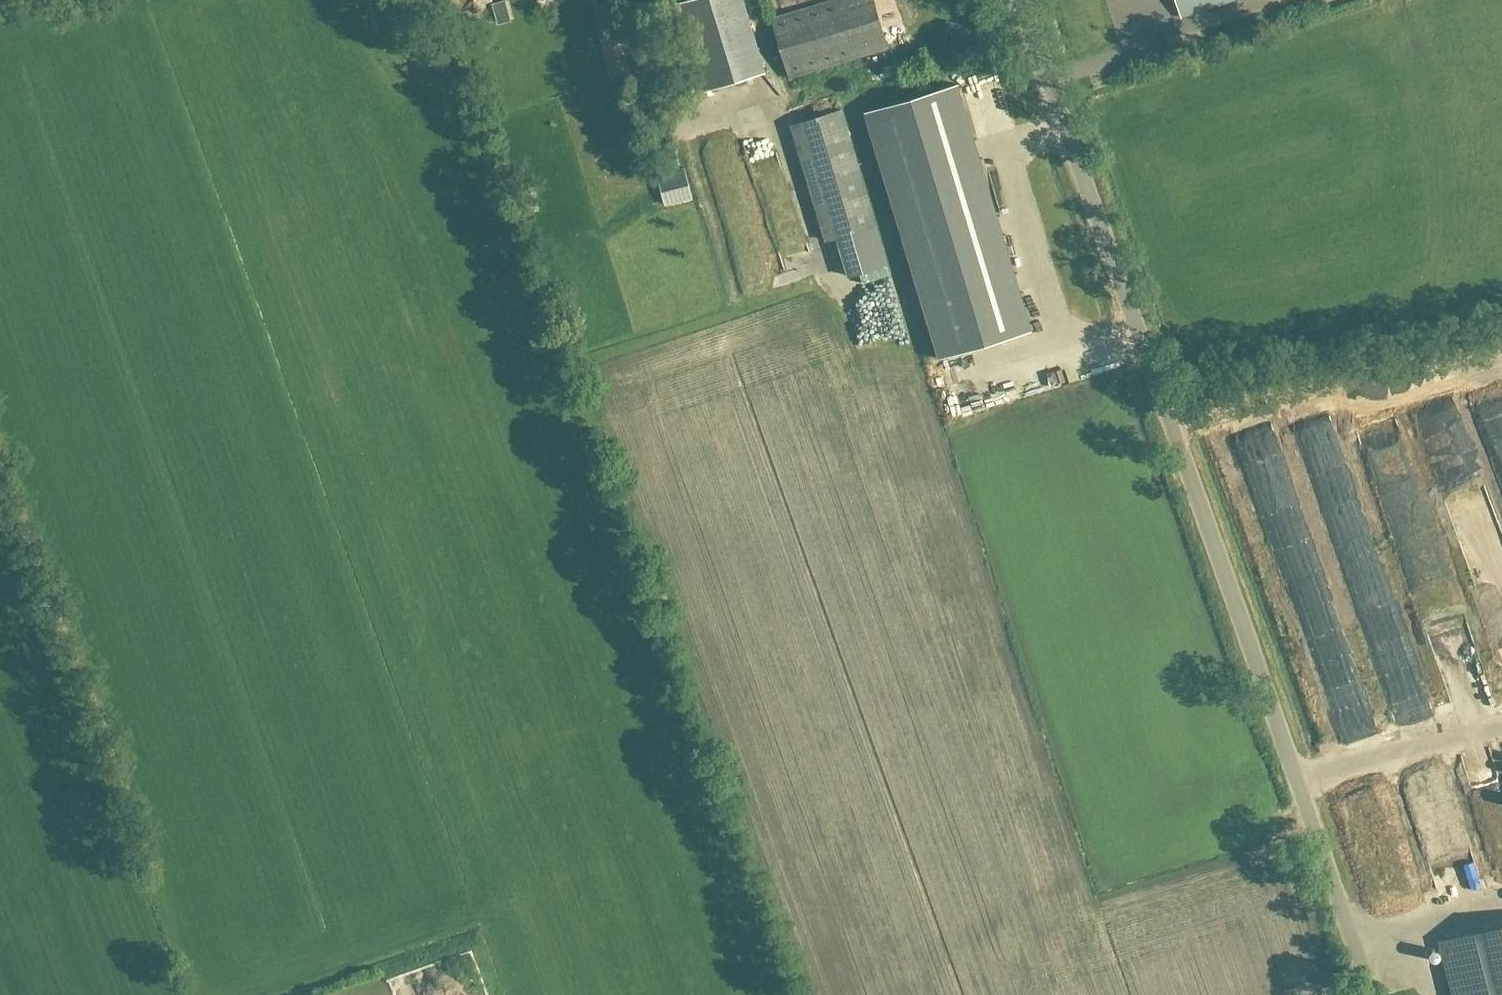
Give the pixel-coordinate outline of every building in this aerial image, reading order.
[(448,11),(460,8),(461,10),(468,7),(469,11),(473,13),(480,11),(482,7),(481,4),(488,2),(488,0),(445,0),(448,11)] [(668,6),(694,92),(760,72),(738,0),(688,0),(668,6)] [(871,0),(837,0),(771,20),(789,79),(886,50),(871,0)] [(1180,19),(1240,0),(1174,0),(1180,19)] [(620,41),(602,46),(610,78),(628,73),(620,41)] [(615,85),(621,106),(632,103),(626,82),(615,85)] [(1031,331),(973,140),(956,85),(863,113),(938,360),(1031,331)] [(840,112),(790,127),(824,241),(835,238),(847,278),(858,275),(861,284),(889,276),(874,226),(840,112)] [(688,198),(681,170),(654,177),(661,205),(688,198)] [(1438,943),(1443,963),(1446,962),(1454,994),(1501,994),(1501,927),(1438,943)]
